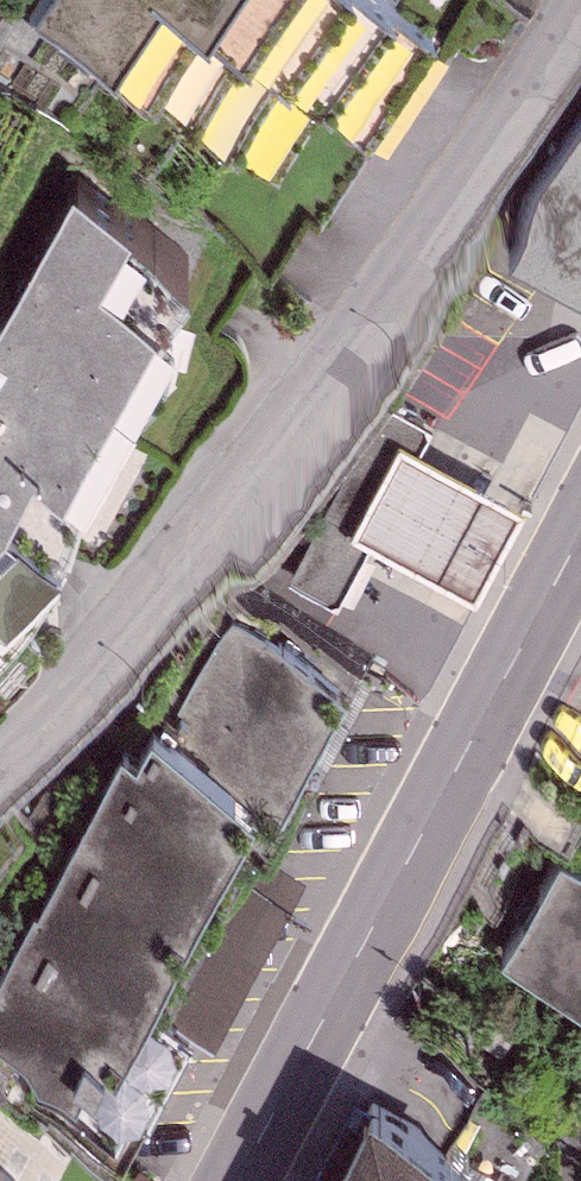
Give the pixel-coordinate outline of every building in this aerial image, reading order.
[(31,16),(328,197),(442,12),(422,0),(41,0),(31,16)] [(580,255),(580,118),(510,218),(580,255)] [(73,170),(0,304),(0,617),(26,588),(50,550),(59,518),(76,477),(81,459),(85,438),(124,370),(134,372),(146,363),(154,353),(162,340),(170,320),(176,302),(169,300),(190,246),(176,239),(126,211),(131,201),(73,170)] [(432,419),(383,393),(289,568),(335,593),(369,528),(352,519),(401,429),(421,440),(432,419)] [(421,440),(401,429),(352,519),(369,528),(478,586),(526,494),(421,440)] [(232,605),(169,726),(152,716),(138,744),(122,737),(39,891),(36,890),(0,957),(0,1016),(57,1043),(32,1090),(114,1133),(132,1099),(146,1102),(190,1025),(167,1014),(252,859),(278,849),(305,790),(279,779),(344,658),(232,605)] [(504,947),(580,989),(580,850),(563,841),(504,947)] [(478,1136),(370,1079),(316,1180),(455,1180),(478,1136)] [(0,1166),(0,1180),(30,1180),(0,1166)]
